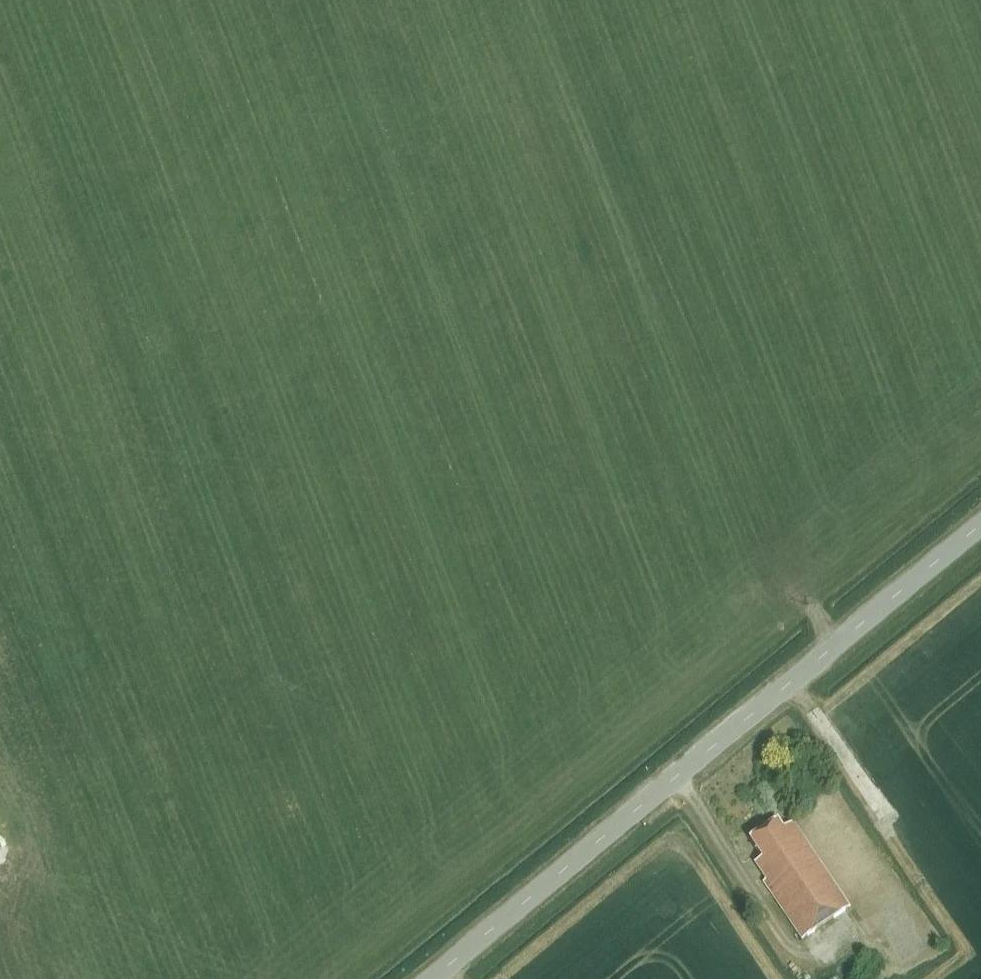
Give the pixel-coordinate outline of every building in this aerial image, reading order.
[(779,820),(752,838),(765,857),(757,862),(769,879),(765,881),(804,939),(850,907),(793,822),(784,828),(779,820)]
